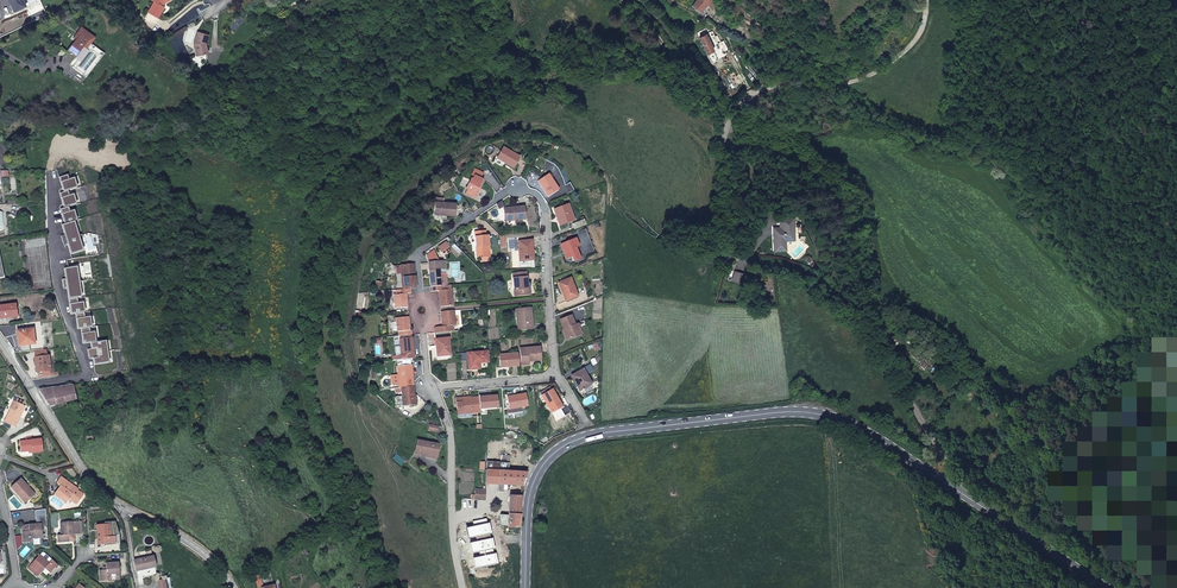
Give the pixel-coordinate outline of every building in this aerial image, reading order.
[(14,11),(25,6),(23,0),(9,0),(14,11)] [(154,0),(148,11),(158,16),(164,6),(163,5),(162,4),(164,0),(165,0),(154,0)] [(691,6),(699,14),(708,5),(713,10),(717,7),(710,0),(698,0),(691,6)] [(78,38),(66,53),(74,59),(87,43),(90,45),(95,39),(81,28),(75,35),(78,38)] [(208,52),(206,43),(208,34),(197,31),(194,43),(196,43),(195,46),(197,55),(208,52)] [(706,35),(704,36),(700,38),(698,39),(711,63),(717,61),(706,35)] [(730,44),(733,41),(725,35),(723,37),(730,44)] [(728,46),(735,52),(741,47),(733,41),(730,44),(728,46)] [(735,52),(741,58),(748,52),(741,47),(735,52)] [(519,158),(503,149),(497,158),(513,169),(519,158)] [(483,173),(475,169),(472,176),(474,177),(472,180),(471,179),(466,189),(468,189),(466,194),(475,198),(480,189),(479,188),(483,180),(480,179),(483,173)] [(558,189),(548,175),(538,182),(548,196),(558,189)] [(456,205),(435,203),(434,213),(444,214),(444,216),(455,217),(456,205)] [(568,205),(554,210),(560,225),(573,221),(568,205)] [(503,209),(504,220),(515,219),(515,220),(526,219),(525,207),(503,209)] [(773,251),(785,251),(786,251),(786,241),(794,241),(793,228),(793,218),(779,219),(779,227),(780,233),(773,233),(773,251)] [(477,258),(487,257),(486,246),(489,246),(488,237),(485,237),(485,231),(475,232),(477,258)] [(576,239),(561,245),(567,259),(572,257),(573,262),(580,259),(575,248),(578,246),(576,239)] [(520,261),(531,260),(530,251),(532,251),(532,241),(518,242),(520,261)] [(442,261),(429,263),(431,287),(441,286),(441,277),(440,270),(443,270),(442,261)] [(404,289),(411,289),(416,288),(414,264),(402,266),(404,289)] [(526,273),(513,274),(514,290),(516,290),(517,295),(530,294),(529,288),(527,288),(526,273)] [(566,302),(577,297),(570,279),(558,283),(566,302)] [(441,286),(431,287),(431,291),(439,291),(441,307),(453,306),(452,289),(454,289),(454,285),(448,285),(441,286)] [(395,308),(408,307),(407,293),(411,293),(411,289),(404,289),(401,290),(402,294),(394,295),(395,308)] [(0,306),(0,319),(17,317),(16,304),(0,306)] [(532,329),(530,308),(517,310),(519,331),(532,329)] [(453,311),(441,312),(442,326),(435,327),(435,333),(453,331),(452,325),(455,325),(453,311)] [(568,339),(579,335),(575,325),(571,316),(560,320),(568,339)] [(399,336),(412,335),(412,330),(410,330),(409,317),(396,318),(397,332),(399,332),(399,336)] [(33,329),(17,331),(18,341),(20,341),(21,346),(34,345),(33,329)] [(395,356),(395,360),(399,359),(414,358),(412,338),(400,339),(401,355),(395,356)] [(449,338),(435,339),(435,346),(437,346),(438,356),(450,355),(449,338)] [(540,348),(520,349),(522,365),(528,365),(528,361),(541,360),(540,348)] [(488,351),(459,353),(460,361),(468,360),(469,370),(480,369),(479,363),(488,362),(488,351)] [(519,366),(518,354),(500,355),(500,367),(519,366)] [(37,373),(38,378),(58,376),(58,372),(50,373),(48,356),(46,357),(40,357),(34,358),(36,373),(37,373)] [(402,388),(413,387),(413,383),(411,365),(398,366),(399,388),(402,388)] [(571,376),(580,391),(591,384),(583,370),(571,376)] [(85,384),(39,390),(44,399),(48,406),(76,400),(74,391),(86,389),(85,384)] [(416,405),(414,393),(413,387),(402,388),(403,400),(404,400),(405,406),(416,405)] [(541,396),(551,412),(562,406),(552,390),(541,396)] [(507,397),(509,409),(527,406),(525,393),(507,397)] [(479,398),(480,409),(497,408),(496,396),(479,398)] [(457,414),(480,412),(480,409),(479,398),(455,400),(457,414)] [(15,428),(17,423),(17,422),(21,412),(22,412),(25,406),(14,402),(5,423),(15,428)] [(41,439),(20,442),(21,452),(32,451),(32,453),(42,451),(41,439)] [(438,444),(426,442),(417,440),(415,453),(427,455),(428,454),(436,455),(438,444)] [(499,471),(486,470),(485,484),(518,486),(518,489),(522,489),(527,473),(508,471),(499,471)] [(74,504),(81,494),(74,489),(75,488),(61,477),(56,483),(61,486),(54,495),(65,503),(68,499),(74,504)] [(24,503),(32,496),(25,488),(27,486),(20,479),(11,486),(24,503)] [(25,488),(32,496),(34,494),(27,486),(25,488)] [(484,500),(485,490),(475,489),(474,500),(484,500)] [(522,494),(516,493),(516,496),(509,496),(508,514),(507,528),(519,528),(522,494)] [(82,495),(81,494),(74,504),(75,505),(82,495)] [(483,530),(490,531),(491,513),(488,513),(488,510),(484,510),(483,530)] [(503,531),(507,528),(508,514),(491,513),(490,531),(493,531),(500,531),(503,531)] [(81,521),(60,522),(61,535),(57,535),(58,542),(69,541),(68,535),(76,534),(82,534),(81,521)] [(41,524),(28,525),(29,531),(22,531),(23,543),(30,542),(30,539),(42,537),(41,524)] [(110,524),(96,525),(97,538),(104,537),(104,544),(115,543),(115,536),(111,537),(110,524)] [(147,557),(134,560),(136,570),(141,569),(155,567),(155,566),(153,556),(152,556),(152,553),(147,554),(147,557)] [(40,555),(28,568),(38,576),(45,568),(50,572),(57,564),(52,560),(49,563),(40,555)] [(105,563),(106,570),(100,570),(100,581),(120,580),(119,562),(105,563)] [(155,567),(141,569),(142,576),(156,573),(155,567)] [(255,577),(258,587),(263,587),(261,576),(255,577)]
